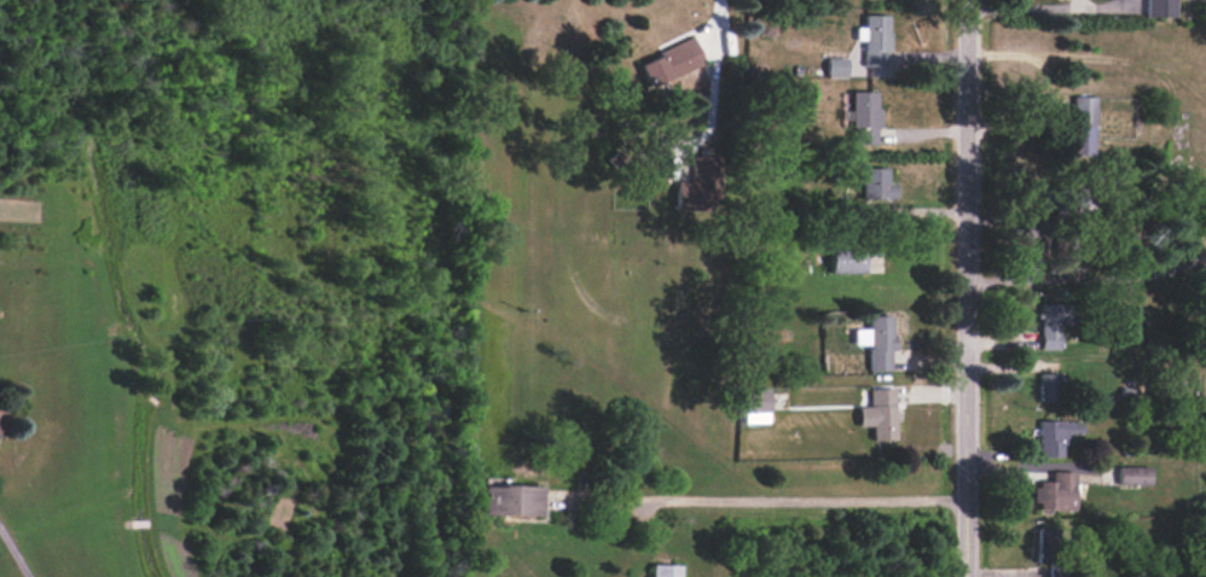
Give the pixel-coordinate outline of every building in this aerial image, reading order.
[(1175,0),(1145,0),(1145,17),(1174,17),(1175,0)] [(899,66),(900,51),(890,51),(890,15),(863,15),(863,27),(855,27),(855,40),(863,40),(863,65),(899,66)] [(638,61),(649,88),(666,80),(672,96),(709,81),(692,39),(638,61)] [(826,73),(845,74),(846,58),(826,58),(826,73)] [(852,145),(874,144),(874,127),(879,127),(879,109),(875,109),(874,91),(849,92),(850,110),(839,110),(839,121),(851,120),(852,145)] [(1094,96),(1071,96),(1072,156),(1095,155),(1094,96)] [(676,181),(675,210),(718,211),(719,156),(692,155),(691,182),(676,181)] [(886,168),(860,168),(860,200),(895,199),(894,182),(886,183),(886,168)] [(864,273),(864,247),(830,246),(830,273),(864,273)] [(1039,349),(1061,349),(1062,304),(1040,304),(1039,349)] [(890,370),(890,351),(893,351),(892,315),(867,316),(868,371),(890,370)] [(1039,372),(1040,401),(1060,400),(1059,371),(1039,372)] [(894,388),(869,389),(869,406),(857,406),(858,426),(871,426),(872,440),(895,439),(894,388)] [(741,390),(742,413),(769,413),(768,390),(741,390)] [(1039,421),(1039,456),(1064,456),(1064,436),(1081,436),(1082,421),(1039,421)] [(1150,467),(1118,466),(1118,484),(1150,484),(1150,467)] [(1074,509),(1075,471),(1052,471),(1051,483),(1032,483),(1032,508),(1074,509)] [(481,514),(542,516),(543,486),(482,484),(481,514)] [(1058,528),(1038,528),(1037,564),(1048,564),(1048,552),(1058,552),(1058,528)] [(651,564),(651,576),(679,576),(680,565),(651,564)]
